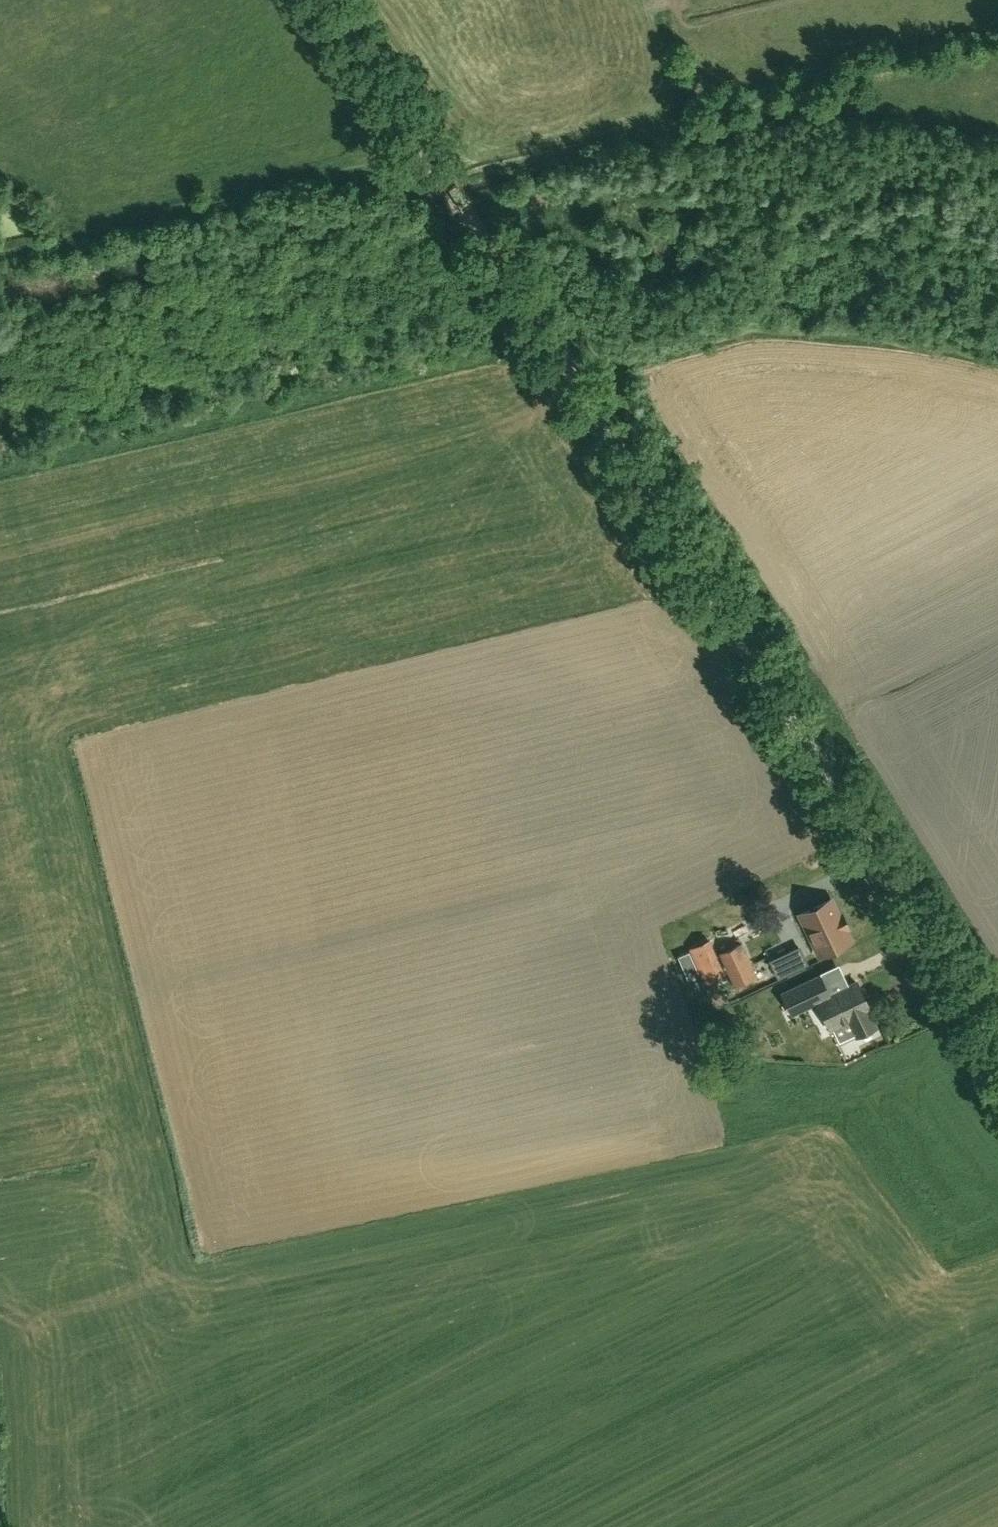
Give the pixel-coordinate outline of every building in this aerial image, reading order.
[(851,941),(831,899),(800,914),(820,955),(851,941)] [(867,1010),(871,1008),(857,980),(829,993),(799,932),(757,953),(781,1002),(811,987),(831,1027),(848,1019),(856,1036),(875,1026),(867,1010)] [(742,941),(740,943),(719,952),(734,988),(758,977),(742,941)] [(727,980),(711,943),(690,952),(706,989),(727,980)] [(689,951),(678,956),(687,979),(699,974),(689,951)]
